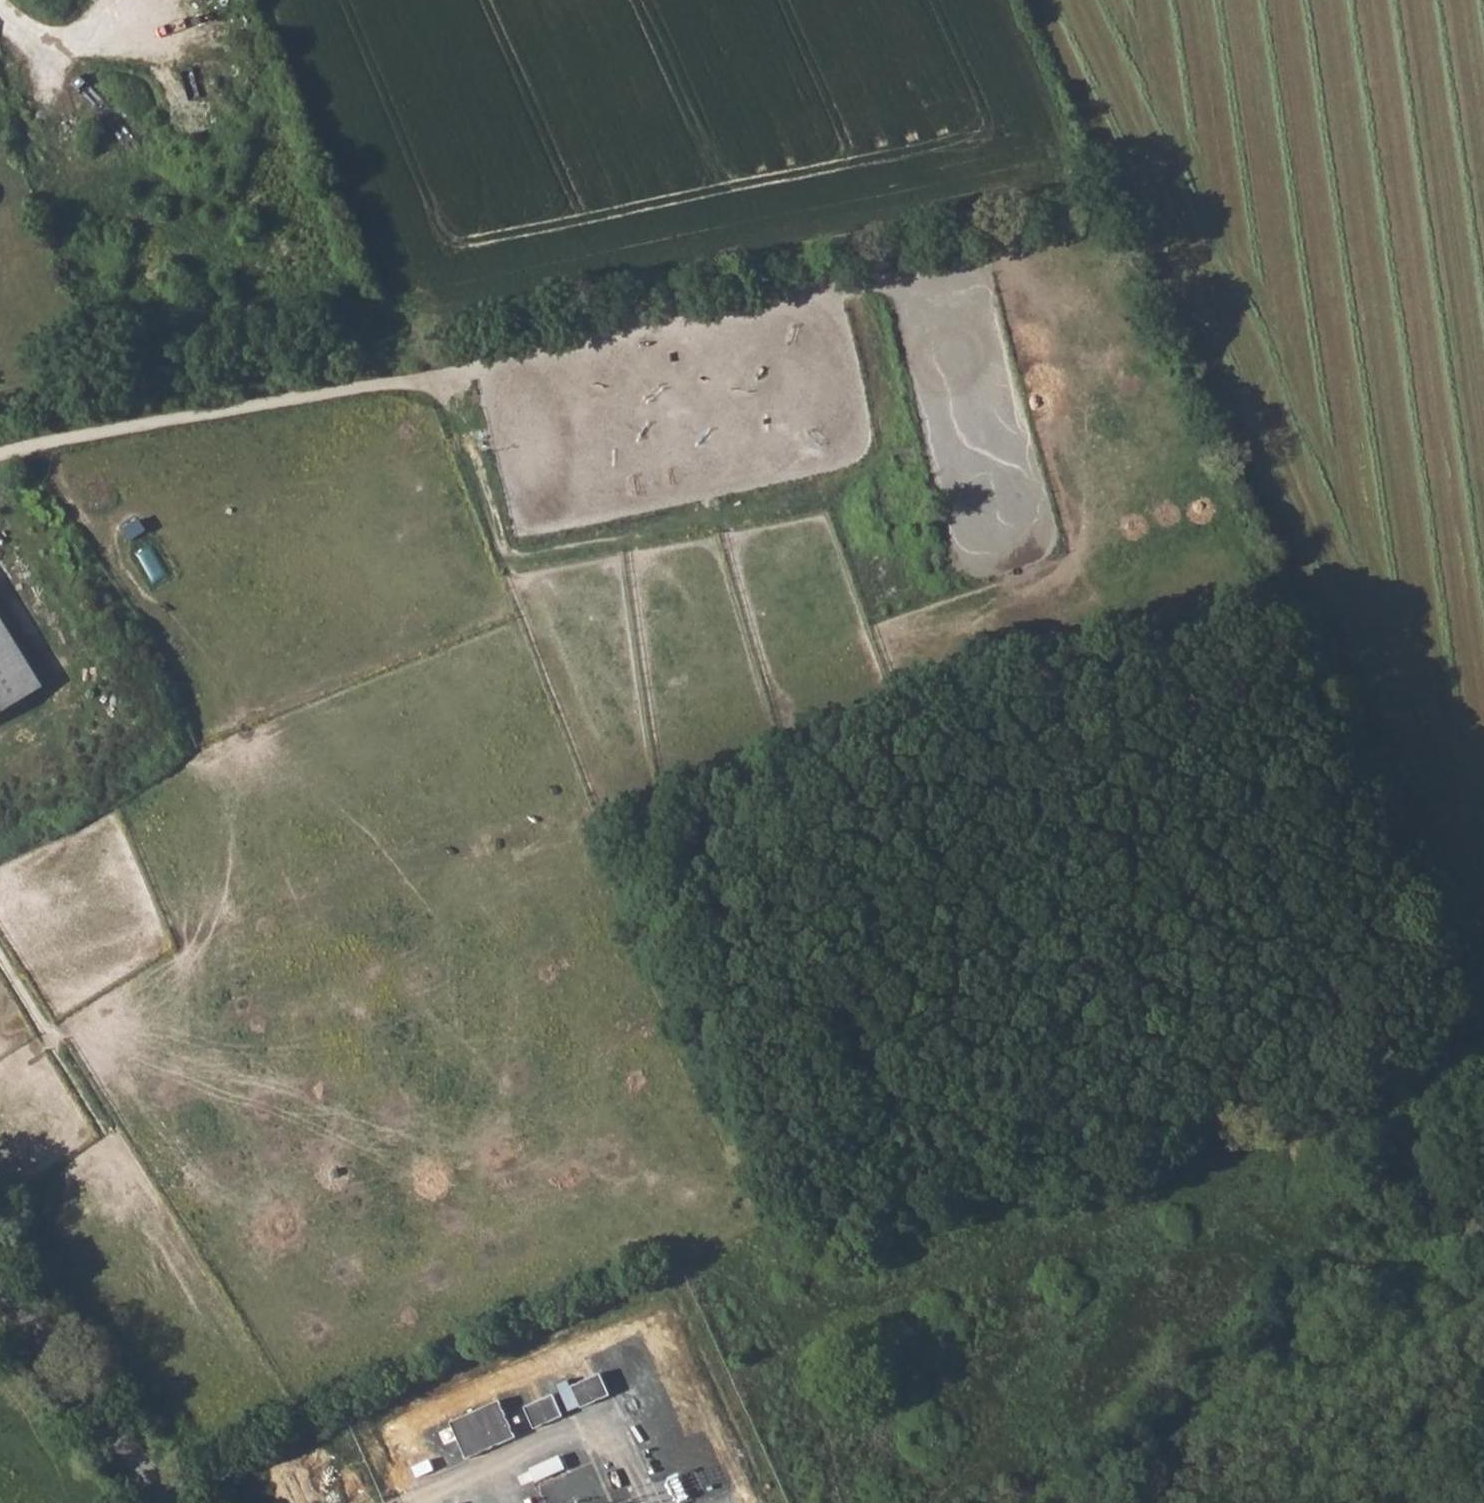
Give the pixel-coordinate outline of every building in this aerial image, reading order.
[(0,619),(0,710),(41,685),(0,619)] [(596,1382),(567,1395),(577,1417),(605,1405),(596,1382)] [(551,1400),(524,1412),(534,1436),(562,1424),(551,1400)] [(500,1407),(446,1429),(462,1468),(516,1444),(500,1407)] [(441,1470),(428,1475),(432,1483),(444,1478),(441,1470)] [(419,1479),(404,1486),(408,1494),(422,1487),(419,1479)]
